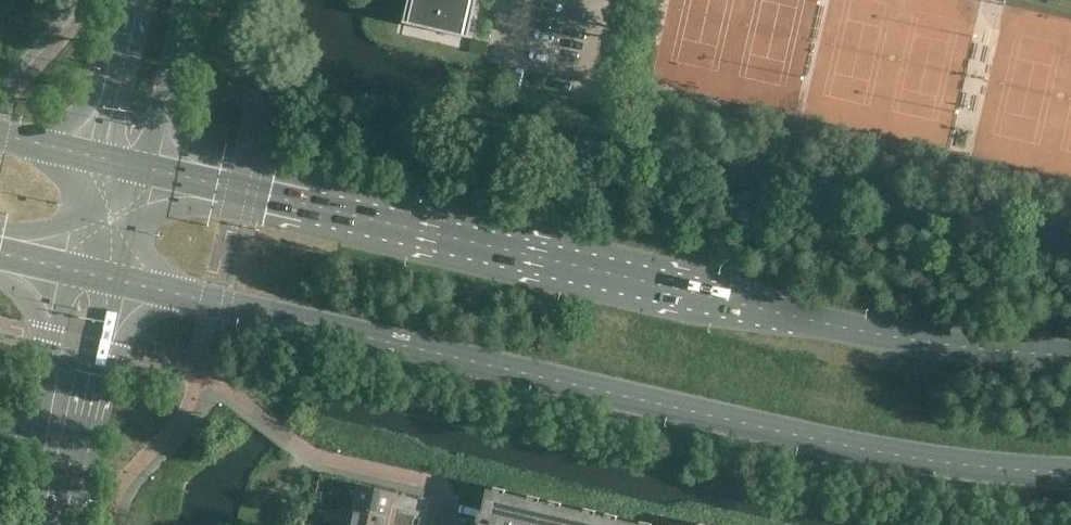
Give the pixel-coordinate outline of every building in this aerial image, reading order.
[(407,22),(405,21),(404,24),(470,39),(470,36),(469,36),(478,0),(411,0),(407,22)] [(360,484),(354,508),(395,518),(397,511),(398,508),(393,507),(396,492),(360,484)] [(545,502),(488,488),(480,524),(540,524),(545,502)] [(601,515),(545,502),(540,524),(598,524),(601,515)] [(397,524),(403,524),(406,513),(397,511),(395,518),(354,508),(350,524),(393,524),(394,524),(397,524)] [(406,513),(403,524),(413,524),(415,515),(406,513)] [(601,515),(598,524),(644,524),(601,515)]
